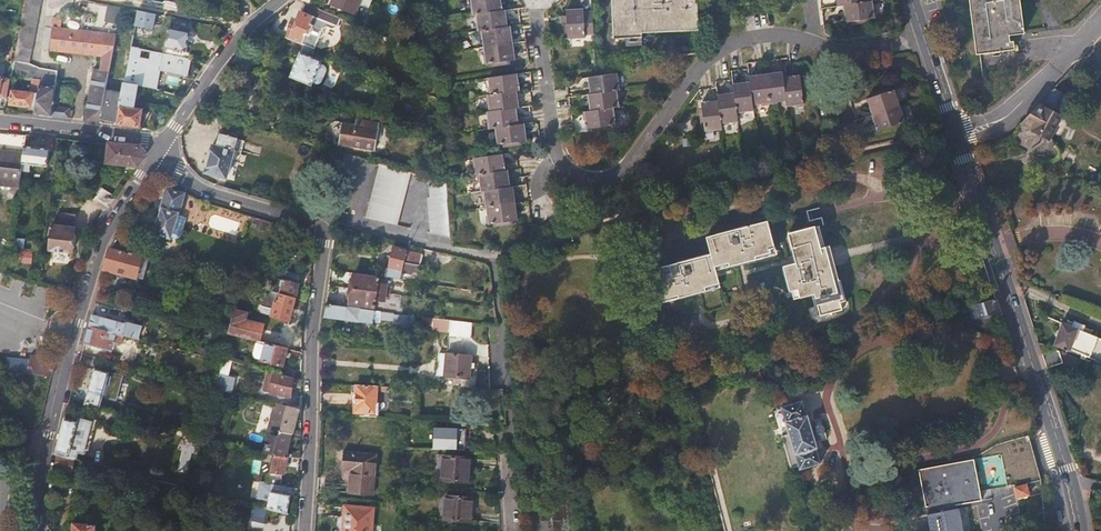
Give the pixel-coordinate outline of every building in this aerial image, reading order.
[(38,68),(28,63),(40,0),(25,0),(10,77),(32,79),(36,80),(37,76),(38,68)] [(254,11),(268,0),(250,0),(247,2),(254,11)] [(331,5),(355,15),(361,0),(333,0),(331,5)] [(473,16),(475,15),(500,12),(499,0),(471,0),(473,16)] [(696,0),(611,0),(612,39),(641,38),(641,33),(697,31),(696,0)] [(977,55),(1015,51),(1014,43),(1011,43),(1011,36),(1025,34),(1021,0),(971,0),(977,55)] [(337,17),(309,5),(305,3),(303,10),(301,11),(294,26),(291,24),(286,37),(300,44),(302,44),(303,44),(314,49),(317,39),(321,37),(324,32),(322,29),(324,25),(329,27),(335,24),(337,17)] [(870,4),(866,4),(843,7),(845,23),(873,20),(870,4)] [(114,19),(115,6),(107,5),(105,18),(114,19)] [(584,35),(593,34),(591,13),(582,13),(582,10),(565,12),(565,18),(566,25),(567,39),(584,38),(584,35)] [(145,12),(138,11),(135,26),(153,29),(156,14),(145,12)] [(500,12),(475,15),(477,32),(480,31),(505,28),(502,12),(500,12)] [(480,31),(483,48),(510,44),(508,27),(505,28),(480,31)] [(84,121),(99,123),(105,91),(116,35),(53,28),(50,50),(101,55),(99,70),(92,68),(86,99),(88,99),(84,121)] [(167,43),(166,48),(186,53),(191,33),(170,29),(167,43)] [(133,37),(131,47),(141,49),(143,38),(133,37)] [(311,57),(314,49),(303,44),(291,78),(313,85),(321,60),(311,57)] [(510,44),(483,48),(485,65),(512,61),(510,44)] [(139,86),(144,87),(148,68),(187,76),(191,59),(165,54),(159,53),(141,49),(131,47),(124,83),(139,86)] [(238,54),(232,63),(251,70),(255,59),(238,54)] [(37,76),(56,78),(57,72),(39,68),(38,68),(37,76)] [(614,92),(617,91),(614,74),(587,79),(589,96),(614,92)] [(784,80),(783,74),(767,76),(771,104),(787,102),(784,80)] [(515,93),(517,93),(514,75),(486,78),(489,97),(515,93)] [(65,119),(68,119),(69,109),(52,107),(56,78),(37,76),(36,80),(34,109),(34,115),(65,119)] [(754,107),(771,104),(767,76),(750,78),(751,84),(754,107)] [(7,96),(10,79),(0,77),(0,95),(7,96)] [(430,92),(437,92),(436,78),(428,78),(430,92)] [(787,102),(788,107),(804,104),(800,78),(784,80),(787,102)] [(9,105),(34,109),(36,80),(32,79),(30,92),(12,90),(9,105)] [(106,124),(116,125),(120,107),(135,109),(139,86),(124,83),(121,94),(105,91),(99,123),(106,124)] [(738,114),(755,111),(754,107),(751,84),(734,86),(735,95),(738,114)] [(1066,117),(1072,104),(1075,99),(1053,88),(1041,103),(1022,124),(1029,128),(1030,131),(1031,134),(1036,133),(1045,137),(1047,142),(1054,140),(1049,137),(1061,114),(1066,117)] [(874,116),(900,107),(895,91),(869,100),(874,116)] [(589,96),(586,96),(589,114),(611,110),(617,109),(614,92),(589,96)] [(517,109),(515,93),(489,97),(488,97),(490,114),(514,110),(517,109)] [(721,124),(739,122),(738,114),(735,95),(718,97),(718,102),(721,124)] [(706,133),(722,130),(721,124),(718,102),(702,105),(706,133)] [(132,127),(139,128),(141,109),(135,109),(120,107),(116,125),(132,127)] [(906,123),(900,107),(874,116),(879,131),(906,123)] [(486,114),(488,130),(494,129),(516,125),(514,110),(490,114),(486,114)] [(589,114),(583,115),(586,132),(615,126),(611,110),(589,114)] [(220,124),(221,119),(197,112),(192,119),(191,121),(210,126),(211,121),(220,124)] [(366,129),(344,124),(339,144),(362,150),(366,129)] [(524,141),(522,124),(516,125),(494,129),(497,145),(524,141)] [(226,178),(237,139),(220,134),(216,146),(212,145),(205,173),(226,178)] [(913,144),(915,150),(919,149),(930,142),(930,140),(913,144)] [(862,156),(861,156),(864,168),(868,170),(903,162),(905,166),(916,163),(915,159),(917,158),(915,150),(913,144),(862,156)] [(108,162),(138,166),(142,159),(139,148),(110,145),(108,162)] [(23,146),(22,154),(20,169),(29,169),(30,164),(47,166),(49,149),(23,146)] [(1,185),(2,182),(10,183),(19,184),(20,169),(22,154),(10,152),(10,154),(0,153),(0,185),(1,185)] [(479,176),(504,172),(502,155),(473,160),(476,177),(479,176)] [(366,218),(398,225),(410,173),(379,164),(366,218)] [(482,192),(483,192),(510,188),(507,172),(504,172),(479,176),(482,192)] [(431,233),(450,237),(448,215),(447,200),(448,198),(446,183),(427,177),(429,198),(427,198),(431,233)] [(102,201),(109,208),(110,206),(116,198),(103,187),(93,198),(95,199),(102,201)] [(486,209),(514,204),(511,188),(510,188),(483,192),(486,209)] [(176,214),(183,194),(167,189),(160,210),(162,211),(154,234),(170,239),(178,215),(176,214)] [(517,221),(514,204),(486,209),(489,225),(517,221)] [(59,226),(52,225),(49,251),(71,254),(76,214),(61,212),(59,226)] [(753,256),(775,251),(768,221),(705,237),(710,254),(648,272),(656,300),(678,294),(678,299),(705,292),(704,288),(717,284),(713,268),(727,263),(729,267),(754,260),(753,256)] [(839,278),(834,279),(826,248),(821,249),(815,227),(787,234),(794,265),(783,267),(789,291),(797,289),(800,297),(813,294),(819,316),(843,310),(838,291),(842,290),(839,278)] [(12,245),(23,247),(24,239),(13,237),(12,245)] [(144,249),(114,241),(110,248),(142,256),(144,249)] [(404,262),(419,264),(421,252),(393,247),(391,257),(405,259),(404,262)] [(142,256),(110,248),(105,268),(104,271),(136,280),(142,256)] [(20,249),(19,262),(31,263),(32,250),(20,249)] [(149,258),(142,256),(136,280),(142,281),(149,258)] [(418,271),(419,264),(404,262),(405,259),(391,257),(391,259),(389,273),(386,273),(385,277),(400,279),(402,271),(413,272),(413,270),(418,271)] [(352,288),(386,292),(387,285),(378,283),(379,276),(354,272),(352,288)] [(284,279),(280,294),(295,298),(298,283),(284,279)] [(280,294),(272,291),(255,287),(253,294),(256,294),(255,297),(258,303),(265,305),(269,307),(268,314),(289,319),(295,298),(280,294)] [(385,300),(386,292),(352,288),(351,303),(375,307),(376,299),(385,300)] [(115,296),(98,292),(96,299),(113,304),(115,296)] [(997,298),(970,305),(973,318),(1001,310),(997,298)] [(326,304),(324,317),(372,323),(374,311),(326,304)] [(965,307),(951,311),(953,318),(963,316),(963,313),(966,311),(965,307)] [(255,314),(234,309),(228,332),(264,342),(267,326),(253,322),(255,314)] [(380,319),(393,321),(394,313),(380,311),(380,319)] [(393,324),(402,325),(404,315),(394,313),(393,321),(393,324)] [(126,323),(92,315),(91,319),(89,326),(123,335),(124,335),(139,339),(142,326),(126,321),(126,323)] [(402,327),(415,328),(415,323),(415,316),(404,315),(402,325),(402,327)] [(415,323),(433,326),(433,319),(415,316),(415,323)] [(471,340),(474,324),(433,319),(433,326),(432,331),(449,333),(449,337),(471,340)] [(1063,323),(1055,344),(1100,362),(1100,338),(1063,323)] [(123,335),(89,326),(87,333),(84,344),(112,351),(115,340),(122,342),(124,335),(123,335)] [(283,366),(288,348),(268,343),(263,360),(283,366)] [(1047,367),(1060,363),(1075,368),(1078,358),(1054,349),(1042,353),(1042,355),(1047,367)] [(27,372),(51,377),(54,365),(54,363),(40,360),(41,355),(33,353),(32,357),(30,357),(27,372)] [(793,353),(771,359),(773,368),(795,362),(793,353)] [(439,354),(437,376),(469,379),(471,356),(439,354)] [(95,369),(86,404),(89,405),(91,404),(99,406),(108,372),(95,369)] [(237,374),(220,370),(215,387),(232,392),(237,374)] [(281,374),(274,372),(272,393),(279,394),(281,374)] [(292,397),(295,378),(281,374),(279,394),(292,397)] [(376,413),(377,386),(356,385),(355,412),(376,413)] [(795,454),(800,470),(820,464),(815,449),(817,448),(813,436),(817,435),(819,433),(817,427),(816,425),(810,427),(807,416),(805,417),(801,402),(781,408),(795,454)] [(288,405),(279,403),(276,418),(284,420),(288,405)] [(288,405),(284,420),(281,430),(293,433),(294,429),(296,421),(300,408),(288,405)] [(77,422),(65,419),(55,454),(57,455),(74,460),(76,460),(78,454),(84,456),(92,421),(85,419),(78,417),(77,422)] [(434,449),(457,450),(457,429),(435,428),(434,449)] [(279,437),(274,454),(281,456),(288,457),(299,460),(300,454),(293,452),(292,456),(288,454),(293,433),(281,430),(279,437)] [(272,435),(266,452),(274,454),(279,437),(272,435)] [(342,470),(350,470),(349,493),(373,494),(376,455),(344,452),(342,470)] [(281,456),(274,454),(269,472),(270,483),(275,484),(280,485),(282,475),(284,475),(288,457),(281,456)] [(795,472),(800,470),(795,454),(789,455),(795,472)] [(74,460),(57,455),(56,470),(71,474),(74,460)] [(445,456),(443,480),(470,482),(471,457),(445,456)] [(958,510),(956,510),(955,506),(979,502),(972,461),(919,470),(925,508),(927,508),(928,515),(927,515),(930,530),(962,530),(958,510)] [(275,484),(268,507),(286,512),(292,488),(280,485),(275,484)] [(1017,497),(1029,495),(1026,484),(1015,487),(1017,497)] [(475,499),(449,496),(446,519),(473,523),(475,499)] [(265,522),(267,509),(253,506),(251,520),(265,522)] [(344,506),(341,530),(373,530),(375,508),(344,506)] [(250,522),(249,529),(265,530),(266,523),(250,522)]
